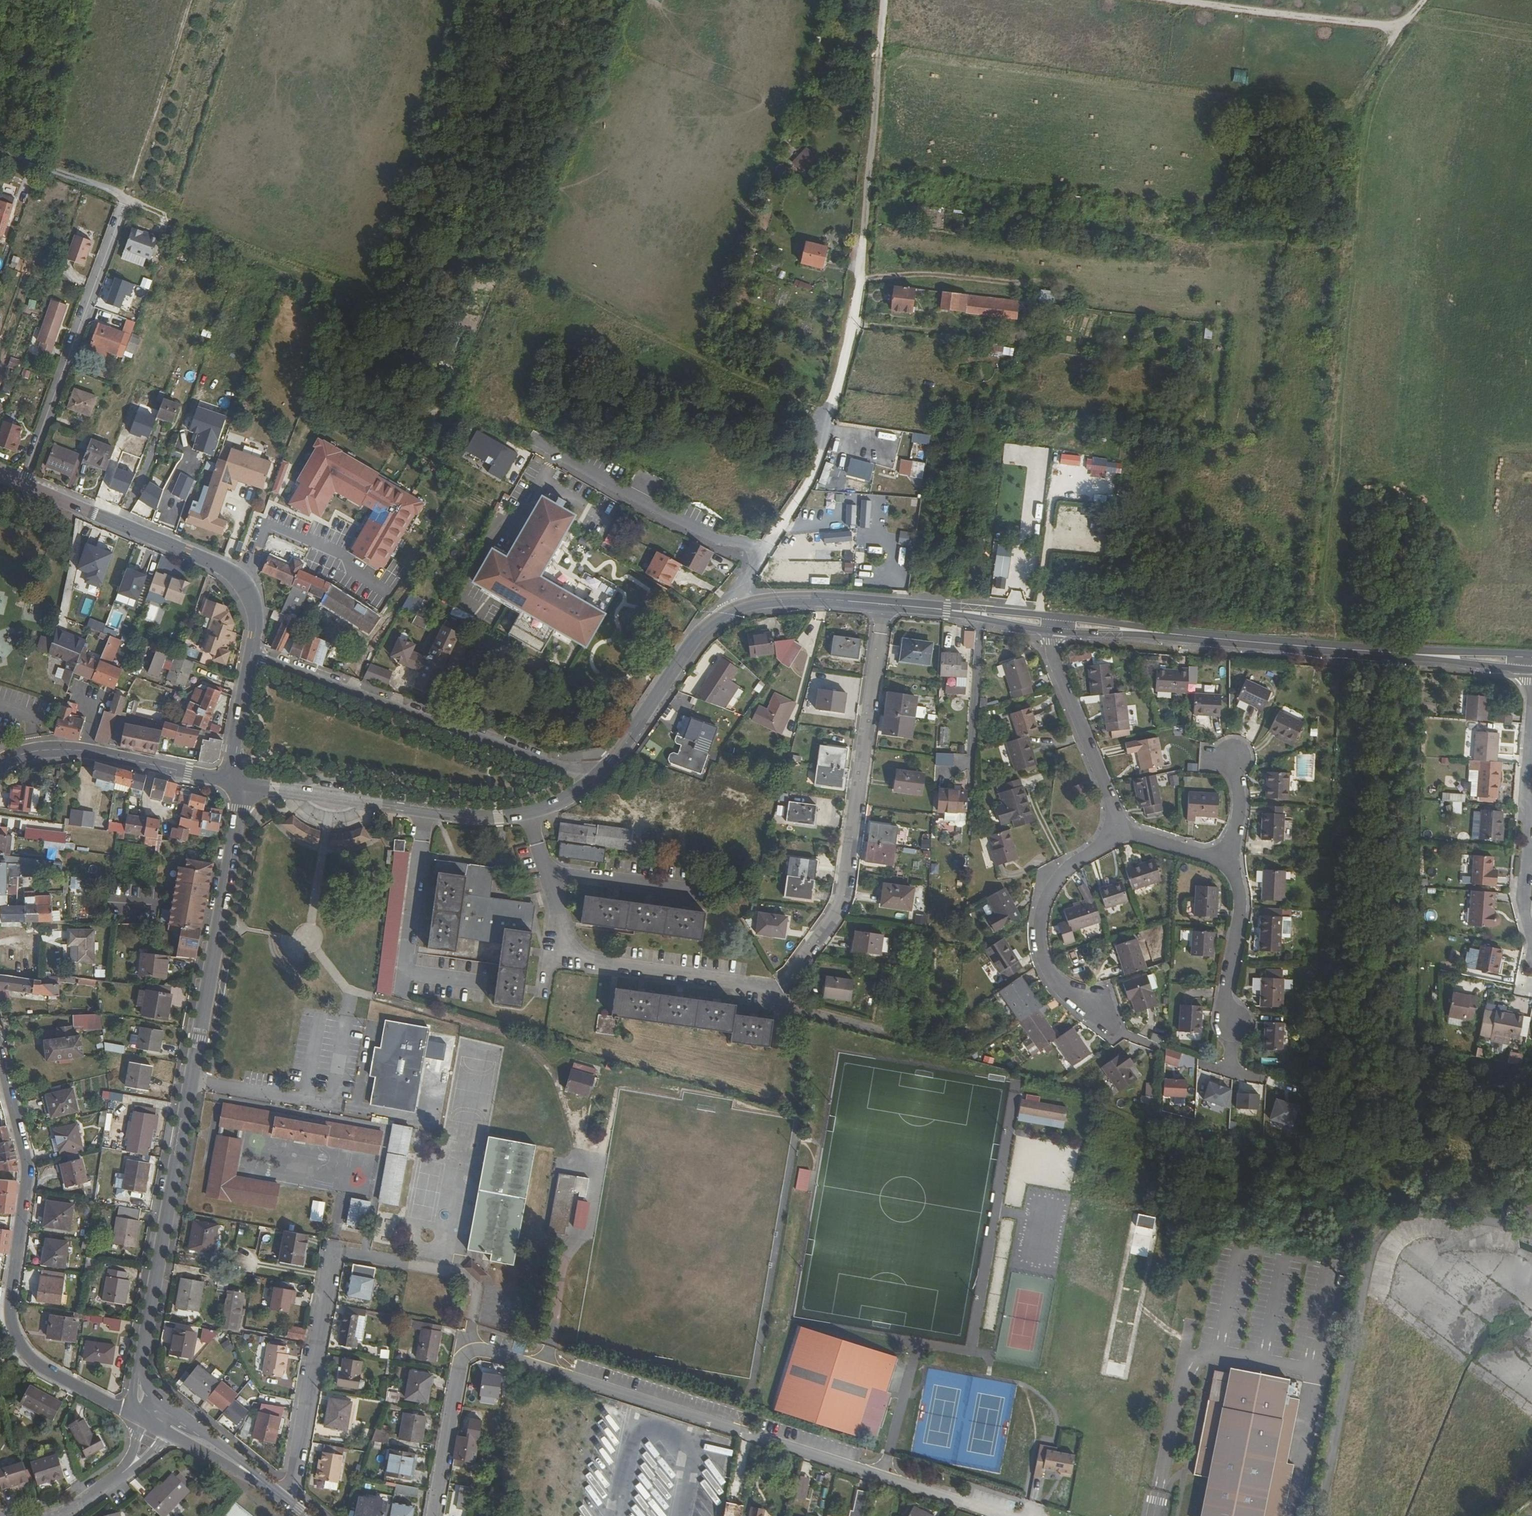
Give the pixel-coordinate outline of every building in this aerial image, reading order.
[(23,65),(16,63),(12,82),(19,84),(23,65)] [(1233,69),(1232,82),(1248,82),(1249,70),(1233,69)] [(803,173),(818,159),(806,146),(791,161),(803,173)] [(16,194),(0,189),(0,191),(0,237),(1,237),(16,194)] [(134,225),(126,246),(153,256),(161,235),(134,225)] [(75,233),(66,256),(84,263),(92,240),(75,233)] [(804,242),(801,262),(821,266),(825,245),(804,242)] [(149,290),(152,280),(142,277),(139,287),(149,290)] [(810,291),(812,284),(794,279),(793,286),(810,291)] [(918,288),(898,286),(896,310),(914,312),(918,288)] [(971,295),(946,292),(944,310),(969,313),(971,295)] [(1023,301),(971,295),(969,313),(1020,320),(1022,307),(1023,301)] [(55,343),(54,342),(69,301),(54,296),(39,337),(42,338),(40,346),(53,350),(55,343)] [(28,300),(27,308),(34,309),(35,301),(28,300)] [(142,307),(127,301),(125,308),(139,314),(142,307)] [(96,322),(89,341),(115,351),(122,332),(96,322)] [(203,328),(201,336),(210,338),(212,331),(203,328)] [(133,358),(138,339),(129,336),(124,356),(133,358)] [(1012,356),(1012,347),(991,346),(990,354),(1012,356)] [(7,367),(16,371),(19,360),(10,357),(7,367)] [(27,380),(30,372),(22,370),(20,378),(27,380)] [(1,392),(9,395),(12,387),(5,384),(1,392)] [(74,387),(68,406),(90,414),(96,395),(74,387)] [(178,402),(164,396),(156,416),(170,422),(178,402)] [(0,425),(0,443),(16,449),(19,440),(16,440),(28,407),(9,400),(0,425)] [(191,450),(213,457),(224,416),(194,407),(187,432),(196,434),(191,450)] [(91,435),(81,431),(77,444),(86,448),(90,438),(91,435)] [(465,452),(480,459),(475,468),(503,481),(517,450),(474,431),(465,452)] [(273,454),(224,437),(222,443),(216,461),(211,476),(204,494),(202,501),(192,498),(184,519),(221,533),(228,513),(218,509),(221,500),(229,477),(234,478),(237,471),(264,480),(273,454)] [(364,463),(319,437),(295,479),(299,482),(289,501),(308,514),(311,510),(319,514),(334,488),(371,509),(350,549),(382,567),(420,498),(364,463)] [(113,447),(90,438),(86,448),(82,459),(105,468),(113,447)] [(52,442),(44,463),(59,469),(60,466),(69,470),(76,451),(52,442)] [(142,452),(117,443),(111,461),(135,470),(142,452)] [(205,458),(192,453),(187,469),(199,473),(200,472),(205,458)] [(1060,455),(1060,464),(1079,465),(1079,455),(1060,455)] [(205,458),(200,472),(211,476),(216,461),(205,458)] [(1089,471),(1082,470),(1082,478),(1119,481),(1120,460),(1089,458),(1089,471)] [(279,495),(291,464),(282,460),(270,491),(279,495)] [(924,463),(912,461),(910,476),(922,478),(924,463)] [(873,490),(879,468),(872,466),(865,487),(873,490)] [(185,502),(195,481),(180,474),(171,495),(185,502)] [(137,502),(154,510),(164,490),(146,482),(137,502)] [(563,589),(540,576),(542,572),(574,514),(543,497),(510,554),(496,546),(476,582),(524,609),(510,633),(543,651),(556,628),(587,645),(619,589),(586,570),(580,581),(594,589),(587,602),(563,589)] [(846,500),(828,499),(827,508),(846,509),(846,500)] [(522,506),(511,500),(507,506),(518,512),(522,506)] [(876,502),(854,500),(854,510),(875,512),(876,502)] [(909,505),(890,505),(890,514),(909,514),(909,505)] [(852,531),(842,531),(843,550),(853,550),(852,531)] [(910,532),(900,531),(898,544),(907,546),(910,532)] [(610,547),(615,539),(608,534),(603,542),(610,547)] [(223,555),(233,559),(240,542),(229,538),(223,555)] [(880,552),(881,540),(861,540),(860,551),(880,552)] [(692,541),(680,563),(703,575),(715,553),(692,541)] [(112,552),(86,543),(77,570),(87,573),(85,578),(101,584),(112,552)] [(844,551),(844,561),(852,561),(852,551),(844,551)] [(658,552),(647,573),(671,585),(681,565),(658,552)] [(267,553),(260,569),(291,583),(298,567),(301,560),(291,555),(288,562),(267,553)] [(991,591),(1005,593),(1009,556),(995,555),(991,591)] [(810,573),(842,573),(843,563),(810,563),(810,573)] [(329,581),(298,567),(291,583),(279,611),(284,613),(271,645),(281,649),(306,589),(322,597),(328,584),(329,581)] [(147,576),(125,569),(117,593),(138,601),(147,576)] [(163,574),(154,570),(148,588),(164,594),(163,597),(181,604),(189,581),(179,578),(178,580),(170,577),(171,574),(165,572),(163,574)] [(565,585),(542,572),(540,576),(563,589),(565,585)] [(1122,594),(1123,581),(1115,580),(1113,593),(1122,594)] [(378,616),(328,584),(322,597),(322,599),(321,599),(368,630),(378,616)] [(207,599),(206,602),(223,609),(224,606),(207,599)] [(223,609),(206,602),(202,613),(211,617),(200,644),(214,649),(212,653),(223,658),(227,647),(226,647),(222,645),(225,637),(227,638),(231,627),(229,626),(231,621),(227,613),(222,611),(223,609)] [(402,606),(391,622),(396,624),(404,611),(429,622),(431,619),(402,606)] [(470,623),(473,617),(453,607),(450,613),(470,623)] [(106,625),(90,619),(87,628),(103,633),(106,625)] [(396,624),(391,622),(386,631),(380,640),(380,641),(385,643),(396,624)] [(73,670),(91,677),(99,659),(80,652),(85,636),(57,624),(55,623),(52,638),(51,641),(51,643),(49,645),(48,649),(48,651),(67,658),(65,663),(74,666),(73,670)] [(420,669),(413,684),(429,692),(459,632),(443,624),(430,651),(429,650),(427,650),(425,650),(424,651),(423,652),(423,653),(424,654),(424,656),(426,657),(425,661),(402,651),(398,660),(420,669)] [(972,642),(973,625),(962,624),(961,642),(972,642)] [(306,634),(298,655),(312,660),(320,636),(306,631),(306,634)] [(768,631),(745,633),(747,654),(770,652),(768,631)] [(831,631),(829,652),(856,655),(858,635),(831,631)] [(294,637),(289,652),(298,655),(306,634),(301,632),(299,638),(294,637)] [(119,638),(109,634),(99,659),(91,677),(112,686),(119,667),(109,663),(119,638)] [(929,639),(901,635),(900,645),(897,644),(895,657),(902,658),(903,656),(926,659),(929,639)] [(320,636),(312,660),(321,663),(329,640),(320,636)] [(799,644),(792,639),(788,645),(779,659),(778,659),(786,664),(799,644)] [(1069,642),(1068,648),(1091,651),(1092,645),(1069,642)] [(941,648),(944,667),(967,663),(966,652),(959,653),(957,645),(941,648)] [(156,646),(149,664),(158,667),(165,649),(156,646)] [(1007,687),(1009,695),(1030,688),(1028,681),(1030,680),(1020,651),(1000,658),(1009,686),(1007,687)] [(699,679),(689,694),(705,699),(716,704),(730,684),(723,678),(731,666),(716,655),(701,676),(705,679),(703,682),(699,679)] [(194,663),(175,656),(166,679),(185,686),(194,663)] [(1089,683),(1089,691),(1100,690),(1111,688),(1107,658),(1085,661),(1087,671),(1089,670),(1091,683),(1089,683)] [(1185,688),(1186,663),(1177,662),(1176,666),(1155,665),(1154,686),(1185,688)] [(392,673),(370,664),(364,678),(387,686),(392,673)] [(1245,675),(1236,693),(1261,705),(1270,686),(1245,675)] [(193,693),(181,722),(189,723),(192,724),(193,722),(202,726),(204,727),(219,689),(207,685),(205,691),(203,696),(198,695),(193,693)] [(843,689),(815,686),(813,706),(840,710),(843,689)] [(1464,686),(1462,710),(1484,712),(1486,688),(1464,686)] [(1111,688),(1100,690),(1104,718),(1125,715),(1121,687),(1111,688)] [(908,733),(914,692),(886,688),(880,729),(908,733)] [(1219,691),(1192,690),(1191,700),(1191,708),(1208,709),(1208,712),(1218,712),(1219,691)] [(121,710),(126,697),(125,696),(115,692),(115,693),(109,710),(116,712),(120,714),(121,710)] [(782,711),(787,713),(792,703),(771,693),(766,703),(767,704),(764,710),(754,705),(747,719),(772,731),(782,711)] [(1008,709),(1016,735),(1025,732),(1035,728),(1027,703),(1008,709)] [(67,706),(61,704),(53,731),(77,738),(84,716),(70,712),(71,707),(67,706)] [(1278,705),(1269,724),(1293,737),(1303,718),(1278,705)] [(1494,705),(1494,712),(1509,714),(1510,706),(1494,705)] [(100,723),(94,740),(103,742),(107,742),(116,712),(109,710),(104,709),(100,723)] [(782,711),(772,731),(777,734),(787,713),(782,711)] [(715,725),(681,712),(673,738),(674,741),(679,742),(676,751),(672,750),(668,751),(666,757),(668,760),(699,771),(715,725)] [(125,723),(119,742),(133,745),(135,735),(142,736),(139,749),(154,751),(155,752),(160,732),(165,717),(162,718),(159,718),(158,718),(155,729),(125,723)] [(174,736),(178,722),(173,721),(165,717),(160,732),(174,736)] [(1474,719),(1474,723),(1493,725),(1492,738),(1495,739),(1497,721),(1474,719)] [(181,722),(178,722),(174,736),(175,736),(195,741),(196,738),(199,729),(188,727),(189,723),(181,722)] [(1474,723),(1471,752),(1473,752),(1494,754),(1495,739),(1492,738),(1493,725),(1474,723)] [(947,746),(948,727),(939,727),(939,746),(947,746)] [(205,735),(202,735),(201,740),(198,759),(211,762),(218,758),(222,735),(210,730),(208,738),(205,738),(205,735)] [(1016,735),(1004,739),(1013,767),(1034,760),(1030,749),(1028,749),(1025,738),(1027,738),(1025,732),(1016,735)] [(1160,761),(1155,733),(1124,738),(1126,749),(1136,747),(1140,765),(1160,761)] [(133,745),(119,742),(118,745),(126,746),(139,749),(142,736),(135,735),(133,745)] [(194,745),(195,741),(175,736),(174,736),(173,741),(194,745)] [(841,786),(846,746),(819,742),(813,782),(841,786)] [(953,751),(934,749),(934,763),(952,764),(953,751)] [(1472,762),(1473,752),(1471,752),(1470,752),(1468,774),(1471,774),(1470,788),(1474,788),(1476,763),(1472,762)] [(1494,754),(1473,752),(1472,762),(1476,763),(1474,788),(1475,788),(1485,789),(1485,792),(1490,793),(1490,789),(1493,789),(1495,774),(1497,774),(1499,754),(1494,754)] [(141,792),(146,774),(116,766),(100,761),(94,759),(91,775),(113,782),(113,780),(130,785),(129,789),(141,792)] [(1198,771),(1198,763),(1187,763),(1187,771),(1198,771)] [(922,770),(894,767),(891,787),(919,791),(922,770)] [(1285,796),(1286,769),(1265,768),(1264,795),(1285,796)] [(1078,770),(1070,772),(1071,780),(1080,779),(1078,770)] [(1152,770),(1131,774),(1134,789),(1136,788),(1137,794),(1136,795),(1137,803),(1142,802),(1143,810),(1159,807),(1152,770)] [(1158,775),(1157,785),(1167,786),(1168,775),(1158,775)] [(1179,775),(1168,775),(1169,786),(1179,785),(1179,775)] [(172,794),(175,782),(154,776),(149,795),(161,798),(163,792),(172,794)] [(1013,777),(998,781),(1000,786),(996,787),(1000,800),(994,802),(999,818),(1009,815),(1011,823),(1031,816),(1029,808),(1025,809),(1016,781),(1014,781),(1013,777)] [(32,785),(12,782),(11,791),(13,792),(12,797),(11,808),(29,810),(32,785)] [(724,784),(721,791),(735,797),(738,790),(724,784)] [(1440,785),(1440,792),(1458,793),(1458,787),(1440,785)] [(963,787),(936,786),(935,807),(963,808),(963,805),(963,794),(963,787)] [(1216,790),(1187,789),(1186,817),(1193,817),(1194,813),(1215,814),(1216,790)] [(180,815),(178,825),(188,827),(187,831),(197,833),(199,826),(217,829),(221,808),(202,805),(204,796),(190,792),(187,803),(183,803),(180,815)] [(1441,801),(1464,802),(1465,794),(1441,793),(1441,801)] [(963,794),(963,805),(970,806),(971,795),(963,794)] [(813,802),(786,799),(783,819),(811,822),(813,802)] [(1282,803),(1261,802),(1261,808),(1260,808),(1258,835),(1279,836),(1281,809),(1282,809),(1282,803)] [(1498,832),(1500,804),(1480,802),(1477,830),(1498,832)] [(970,806),(963,805),(963,808),(962,815),(970,816),(970,806)] [(124,825),(123,832),(144,835),(156,837),(159,818),(141,815),(142,810),(132,809),(131,815),(125,814),(124,825)] [(81,810),(79,826),(86,827),(107,829),(108,823),(108,822),(87,818),(88,811),(81,810)] [(315,845),(318,830),(308,827),(297,820),(290,811),(278,822),(290,835),(304,842),(315,845)] [(891,863),(896,823),(868,819),(862,859),(891,863)] [(584,841),(586,825),(559,821),(557,838),(584,841)] [(586,825),(584,841),(584,843),(629,849),(632,827),(596,822),(596,825),(586,825)] [(108,823),(107,829),(123,832),(124,825),(108,823)] [(188,827),(178,825),(177,827),(171,826),(169,835),(185,839),(187,831),(188,827)] [(1005,825),(980,833),(986,848),(989,847),(994,861),(1015,854),(1005,825)] [(543,829),(542,837),(550,838),(551,830),(543,829)] [(168,839),(161,838),(159,851),(166,853),(167,847),(178,862),(180,854),(168,839)] [(387,849),(370,992),(386,994),(402,850),(397,849),(399,839),(388,838),(387,849)] [(601,847),(557,841),(555,852),(600,858),(601,847)] [(1489,861),(1490,848),(1473,847),(1470,876),(1494,878),(1495,869),(1489,868),(1489,861)] [(46,849),(45,858),(59,860),(60,850),(46,849)] [(814,858),(787,854),(781,894),(808,898),(814,858)] [(212,863),(186,857),(185,866),(178,865),(170,909),(163,908),(161,918),(168,920),(167,927),(180,930),(175,955),(196,957),(212,863)] [(1131,863),(1124,866),(1130,887),(1160,878),(1153,857),(1142,860),(1143,862),(1132,865),(1131,863)] [(484,897),(477,896),(481,865),(431,859),(430,871),(432,871),(430,887),(428,887),(427,894),(429,894),(425,924),(423,923),(422,931),(424,931),(422,947),(451,951),(453,936),(497,942),(489,1004),(517,1008),(519,992),(521,992),(522,983),(520,983),(524,955),(526,955),(527,946),(525,946),(527,929),(526,929),(529,902),(484,897)] [(5,875),(9,875),(17,875),(24,875),(33,875),(38,875),(38,864),(21,865),(21,862),(0,861),(0,874),(5,875)] [(930,863),(930,874),(938,875),(939,863),(930,863)] [(488,866),(481,865),(477,896),(484,897),(488,866)] [(1281,897),(1282,867),(1260,866),(1259,896),(1281,897)] [(24,875),(17,875),(17,883),(16,888),(16,891),(24,892),(24,889),(24,875)] [(1084,901),(1091,898),(1085,880),(1077,883),(1084,901)] [(883,882),(880,902),(908,906),(911,886),(883,882)] [(1098,889),(1105,907),(1126,900),(1120,882),(1098,889)] [(1195,882),(1193,913),(1214,914),(1216,883),(1195,882)] [(1491,885),(1468,883),(1466,917),(1488,919),(1489,917),(1490,917),(1492,917),(1493,916),(1494,915),(1496,914),(1496,912),(1496,911),(1496,910),(1495,909),(1494,908),(1493,907),(1492,906),(1490,906),(1490,894),(1491,885)] [(1000,886),(984,895),(994,912),(984,917),(991,929),(1016,914),(1000,886)] [(2,920),(27,920),(38,920),(52,920),(50,894),(40,894),(40,889),(35,889),(35,904),(16,903),(16,905),(0,905),(0,920),(2,920)] [(16,894),(4,894),(0,894),(0,905),(16,905),(16,903),(16,894)] [(581,894),(577,922),(698,938),(702,911),(686,909),(686,907),(679,906),(679,908),(649,904),(649,902),(641,901),(641,903),(611,899),(611,896),(605,896),(604,898),(581,894)] [(1099,921),(1091,898),(1084,901),(1084,902),(1062,910),(1066,921),(1057,924),(1064,944),(1073,940),(1070,930),(1090,922),(1091,924),(1099,921)] [(1279,905),(1261,904),(1260,911),(1258,911),(1256,946),(1277,947),(1279,905)] [(784,917),(758,913),(755,933),(781,937),(784,917)] [(915,924),(925,924),(925,916),(915,915),(915,924)] [(94,929),(69,927),(68,943),(71,943),(79,943),(78,959),(92,960),(94,929)] [(853,928),(850,949),(878,953),(881,932),(853,928)] [(1212,929),(1191,928),(1189,952),(1211,953),(1212,929)] [(1003,934),(983,948),(1002,978),(1020,966),(1016,959),(1010,949),(1012,948),(1003,934)] [(1113,943),(1123,972),(1144,965),(1134,936),(1113,943)] [(1468,941),(1464,961),(1494,967),(1499,942),(1479,938),(1478,943),(1468,941)] [(78,959),(79,943),(71,943),(70,957),(72,959),(76,960),(78,959)] [(156,953),(157,947),(151,946),(150,952),(142,951),(139,973),(165,976),(167,954),(156,953)] [(1012,948),(1010,949),(1016,959),(1021,955),(1014,946),(1012,948)] [(0,973),(0,987),(22,990),(48,994),(48,995),(59,995),(59,983),(59,976),(41,976),(41,979),(0,973)] [(848,998),(851,978),(824,973),(821,994),(848,998)] [(1154,1002),(1143,973),(1119,981),(1125,996),(1127,995),(1133,1010),(1154,1002)] [(1280,1004),(1282,975),(1259,973),(1258,1002),(1280,1004)] [(1017,976),(997,990),(1002,998),(1004,997),(1013,1010),(1012,1011),(1018,1020),(1037,1007),(1031,998),(1033,996),(1026,986),(1024,987),(1017,976)] [(77,977),(76,984),(94,987),(95,980),(77,977)] [(173,984),(148,983),(142,1014),(167,1018),(173,984)] [(612,1035),(615,1016),(730,1032),(728,1041),(767,1046),(771,1018),(755,1016),(755,1014),(748,1013),(747,1015),(733,1013),(734,1004),(718,1002),(719,999),(711,998),(711,1001),(681,997),(681,994),(673,993),(673,996),(643,991),(643,989),(635,988),(635,990),(613,987),(609,1015),(595,1014),(593,1032),(612,1035)] [(1450,988),(1445,1010),(1470,1015),(1474,993),(1450,988)] [(1037,1007),(1018,1020),(1037,1049),(1052,1038),(1055,1036),(1040,1013),(1050,1006),(1046,1000),(1037,1007)] [(1200,1003),(1179,1002),(1177,1029),(1198,1031),(1200,1003)] [(1493,1006),(1489,1028),(1516,1033),(1520,1009),(1511,1008),(1511,1010),(1493,1006)] [(102,1024),(101,1013),(74,1015),(75,1026),(102,1024)] [(1262,1046),(1280,1047),(1282,1018),(1264,1017),(1262,1046)] [(416,1111),(433,1027),(390,1019),(384,1046),(377,1045),(371,1074),(378,1075),(373,1102),(416,1111)] [(1055,1036),(1052,1038),(1071,1063),(1089,1050),(1083,1041),(1084,1040),(1072,1024),(1055,1036)] [(82,1055),(80,1034),(71,1034),(70,1026),(58,1027),(60,1037),(44,1039),(47,1059),(82,1055)] [(141,1027),(138,1047),(158,1051),(162,1031),(141,1027)] [(1150,1041),(1161,1043),(1162,1036),(1152,1033),(1150,1041)] [(112,1045),(111,1051),(125,1054),(126,1047),(112,1045)] [(1167,1048),(1166,1063),(1176,1067),(1181,1053),(1167,1048)] [(1520,1051),(1506,1048),(1505,1058),(1518,1060),(1520,1051)] [(1121,1049),(1098,1065),(1116,1090),(1134,1078),(1125,1065),(1130,1062),(1121,1049)] [(1180,1055),(1180,1066),(1195,1067),(1195,1056),(1180,1055)] [(131,1062),(127,1086),(147,1090),(152,1066),(131,1062)] [(585,1075),(563,1068),(557,1088),(580,1095),(585,1075)] [(1187,1079),(1164,1079),(1164,1096),(1186,1097),(1187,1079)] [(1232,1089),(1210,1081),(1204,1098),(1226,1106),(1232,1089)] [(73,1087),(47,1093),(51,1115),(77,1110),(73,1087)] [(123,1094),(111,1092),(110,1098),(122,1101),(123,1094)] [(51,1115),(47,1093),(41,1094),(46,1116),(51,1115)] [(1259,1094),(1238,1093),(1237,1108),(1258,1109),(1259,1094)] [(1067,1106),(1022,1099),(1018,1119),(1049,1125),(1050,1118),(1064,1120),(1067,1106)] [(1295,1106),(1276,1100),(1270,1118),(1290,1124),(1295,1106)] [(308,1117),(307,1122),(298,1120),(298,1115),(225,1102),(208,1195),(277,1207),(281,1185),(236,1177),(245,1128),(264,1131),(301,1138),(347,1146),(350,1130),(381,1136),(382,1131),(308,1117)] [(147,1148),(148,1148),(154,1115),(133,1111),(128,1145),(147,1148)] [(114,1113),(108,1112),(104,1139),(110,1140),(114,1113)] [(59,1149),(60,1155),(82,1150),(76,1122),(55,1127),(56,1136),(59,1149)] [(417,1128),(394,1123),(390,1150),(408,1153),(411,1135),(415,1136),(417,1128)] [(10,1140),(9,1133),(7,1124),(0,1125),(0,1142),(10,1140)] [(378,1152),(381,1136),(350,1130),(347,1146),(378,1152)] [(493,1232),(512,1140),(489,1136),(469,1228),(493,1232)] [(110,1140),(104,1139),(102,1147),(116,1149),(117,1141),(110,1140)] [(15,1149),(14,1147),(13,1141),(13,1140),(10,1140),(0,1142),(0,1151),(15,1149)] [(512,1263),(535,1144),(512,1140),(493,1232),(469,1228),(465,1247),(490,1252),(489,1259),(512,1263)] [(146,1154),(147,1148),(128,1145),(127,1151),(129,1151),(130,1152),(146,1154)] [(16,1158),(16,1154),(15,1149),(0,1151),(0,1160),(16,1158)] [(146,1154),(130,1152),(123,1189),(144,1192),(150,1155),(146,1154)] [(407,1157),(389,1154),(379,1206),(397,1209),(407,1157)] [(80,1157),(61,1162),(66,1185),(86,1181),(80,1157)] [(17,1162),(16,1158),(0,1160),(0,1169),(18,1170),(17,1162)] [(574,1171),(556,1168),(546,1226),(561,1229),(563,1221),(565,1221),(574,1171)] [(589,1174),(582,1172),(578,1196),(585,1198),(589,1174)] [(0,1179),(0,1212),(14,1213),(16,1195),(17,1180),(0,1179)] [(585,1198),(578,1196),(573,1222),(580,1223),(585,1198)] [(365,1226),(369,1201),(352,1198),(348,1223),(365,1226)] [(75,1202),(49,1199),(49,1200),(46,1221),(46,1223),(72,1227),(75,1202)] [(141,1209),(120,1205),(114,1242),(134,1246),(141,1209)] [(218,1224),(194,1220),(189,1249),(206,1252),(205,1258),(220,1260),(221,1254),(213,1253),(218,1224)] [(226,1225),(218,1224),(213,1253),(221,1254),(226,1225)] [(8,1252),(11,1229),(0,1228),(0,1251),(8,1252)] [(307,1234),(285,1230),(280,1259),(302,1263),(307,1234)] [(69,1239),(47,1236),(43,1261),(65,1264),(69,1239)] [(101,1258),(86,1256),(85,1262),(100,1265),(101,1258)] [(488,1275),(471,1260),(464,1268),(481,1283),(488,1275)] [(65,1270),(44,1267),(44,1273),(43,1273),(39,1297),(60,1301),(65,1270)] [(127,1271),(109,1268),(104,1299),(125,1302),(129,1279),(126,1278),(127,1271)] [(230,1273),(217,1271),(215,1278),(229,1281),(230,1273)] [(351,1274),(345,1307),(364,1310),(368,1311),(374,1278),(351,1274)] [(204,1281),(182,1277),(177,1307),(199,1311),(204,1281)] [(293,1290),(273,1287),(270,1310),(289,1313),(293,1290)] [(243,1292),(227,1289),(221,1326),(237,1328),(243,1292)] [(364,1310),(345,1307),(344,1315),(357,1317),(363,1318),(364,1310)] [(72,1315),(51,1312),(48,1335),(75,1339),(77,1321),(71,1320),(72,1315)] [(122,1316),(106,1314),(105,1321),(111,1322),(110,1328),(120,1329),(122,1316)] [(357,1317),(344,1315),(340,1337),(341,1337),(340,1345),(355,1348),(359,1326),(356,1325),(357,1317)] [(438,1323),(416,1319),(415,1327),(423,1329),(418,1357),(434,1360),(439,1330),(437,1329),(438,1323)] [(795,1323),(767,1407),(856,1436),(872,1388),(883,1391),(895,1356),(795,1323)] [(304,1328),(291,1325),(289,1336),(302,1338),(304,1328)] [(197,1329),(177,1326),(175,1336),(173,1350),(193,1353),(197,1329)] [(212,1342),(214,1329),(201,1327),(199,1341),(212,1342)] [(173,1350),(175,1336),(172,1335),(169,1355),(192,1359),(193,1353),(173,1350)] [(115,1341),(86,1337),(84,1355),(113,1359),(115,1341)] [(226,1351),(233,1348),(228,1339),(221,1343),(226,1351)] [(287,1345),(268,1342),(264,1365),(266,1366),(264,1373),(281,1376),(282,1369),(284,1369),(286,1369),(288,1360),(285,1360),(286,1354),(287,1345)] [(389,1355),(390,1347),(379,1346),(378,1354),(389,1355)] [(344,1366),(345,1358),(335,1356),(334,1364),(344,1366)] [(363,1361),(345,1358),(344,1366),(343,1373),(340,1372),(338,1384),(359,1388),(363,1361)] [(185,1382),(206,1399),(220,1382),(199,1365),(185,1382)] [(1199,1515),(1280,1515),(1290,1462),(1283,1460),(1296,1396),(1280,1393),(1284,1376),(1228,1365),(1227,1370),(1221,1399),(1204,1395),(1189,1472),(1206,1475),(1199,1515)] [(1210,1367),(1204,1395),(1221,1399),(1227,1370),(1210,1367)] [(412,1371),(407,1397),(428,1401),(432,1375),(412,1371)] [(478,1395),(498,1397),(500,1373),(480,1371),(478,1395)] [(220,1382),(206,1399),(222,1412),(233,1399),(237,1394),(221,1381),(220,1382)] [(30,1388),(21,1404),(52,1421),(62,1404),(45,1394),(44,1396),(30,1388)] [(351,1402),(326,1398),(322,1424),(346,1429),(351,1402)] [(222,1412),(221,1414),(236,1426),(248,1411),(233,1399),(222,1412)] [(275,1443),(276,1439),(280,1422),(283,1406),(277,1405),(261,1402),(252,1438),(275,1443)] [(405,1410),(400,1438),(421,1442),(425,1414),(405,1410)] [(84,1418),(71,1425),(86,1456),(104,1448),(98,1437),(94,1439),(84,1418)] [(387,1442),(389,1430),(375,1428),(373,1440),(387,1442)] [(467,1428),(464,1446),(477,1449),(480,1429),(467,1428)] [(316,1475),(318,1478),(338,1482),(344,1447),(325,1444),(320,1468),(317,1470),(316,1475)] [(456,1444),(454,1456),(475,1460),(477,1449),(464,1446),(456,1444)] [(391,1450),(386,1473),(413,1478),(417,1455),(391,1450)] [(1075,1455),(1047,1450),(1043,1470),(1071,1475),(1075,1455)] [(62,1478),(55,1457),(32,1464),(39,1485),(62,1478)] [(24,1464),(0,1471),(0,1480),(3,1489),(11,1486),(19,1484),(20,1488),(30,1484),(24,1464)] [(142,1497),(161,1514),(187,1484),(171,1470),(151,1493),(148,1490),(142,1497)] [(805,1500),(809,1477),(799,1475),(794,1498),(805,1500)] [(394,1490),(394,1491),(416,1495),(418,1486),(395,1482),(394,1490)] [(470,1484),(460,1483),(456,1507),(466,1508),(470,1484)] [(868,1491),(857,1488),(850,1515),(862,1515),(868,1491)] [(359,1496),(355,1515),(384,1515),(386,1501),(359,1496)] [(233,1499),(223,1511),(230,1515),(254,1515),(233,1499)] [(392,1502),(389,1515),(412,1515),(414,1506),(392,1502)] [(912,1504),(905,1515),(934,1515),(912,1504)]
